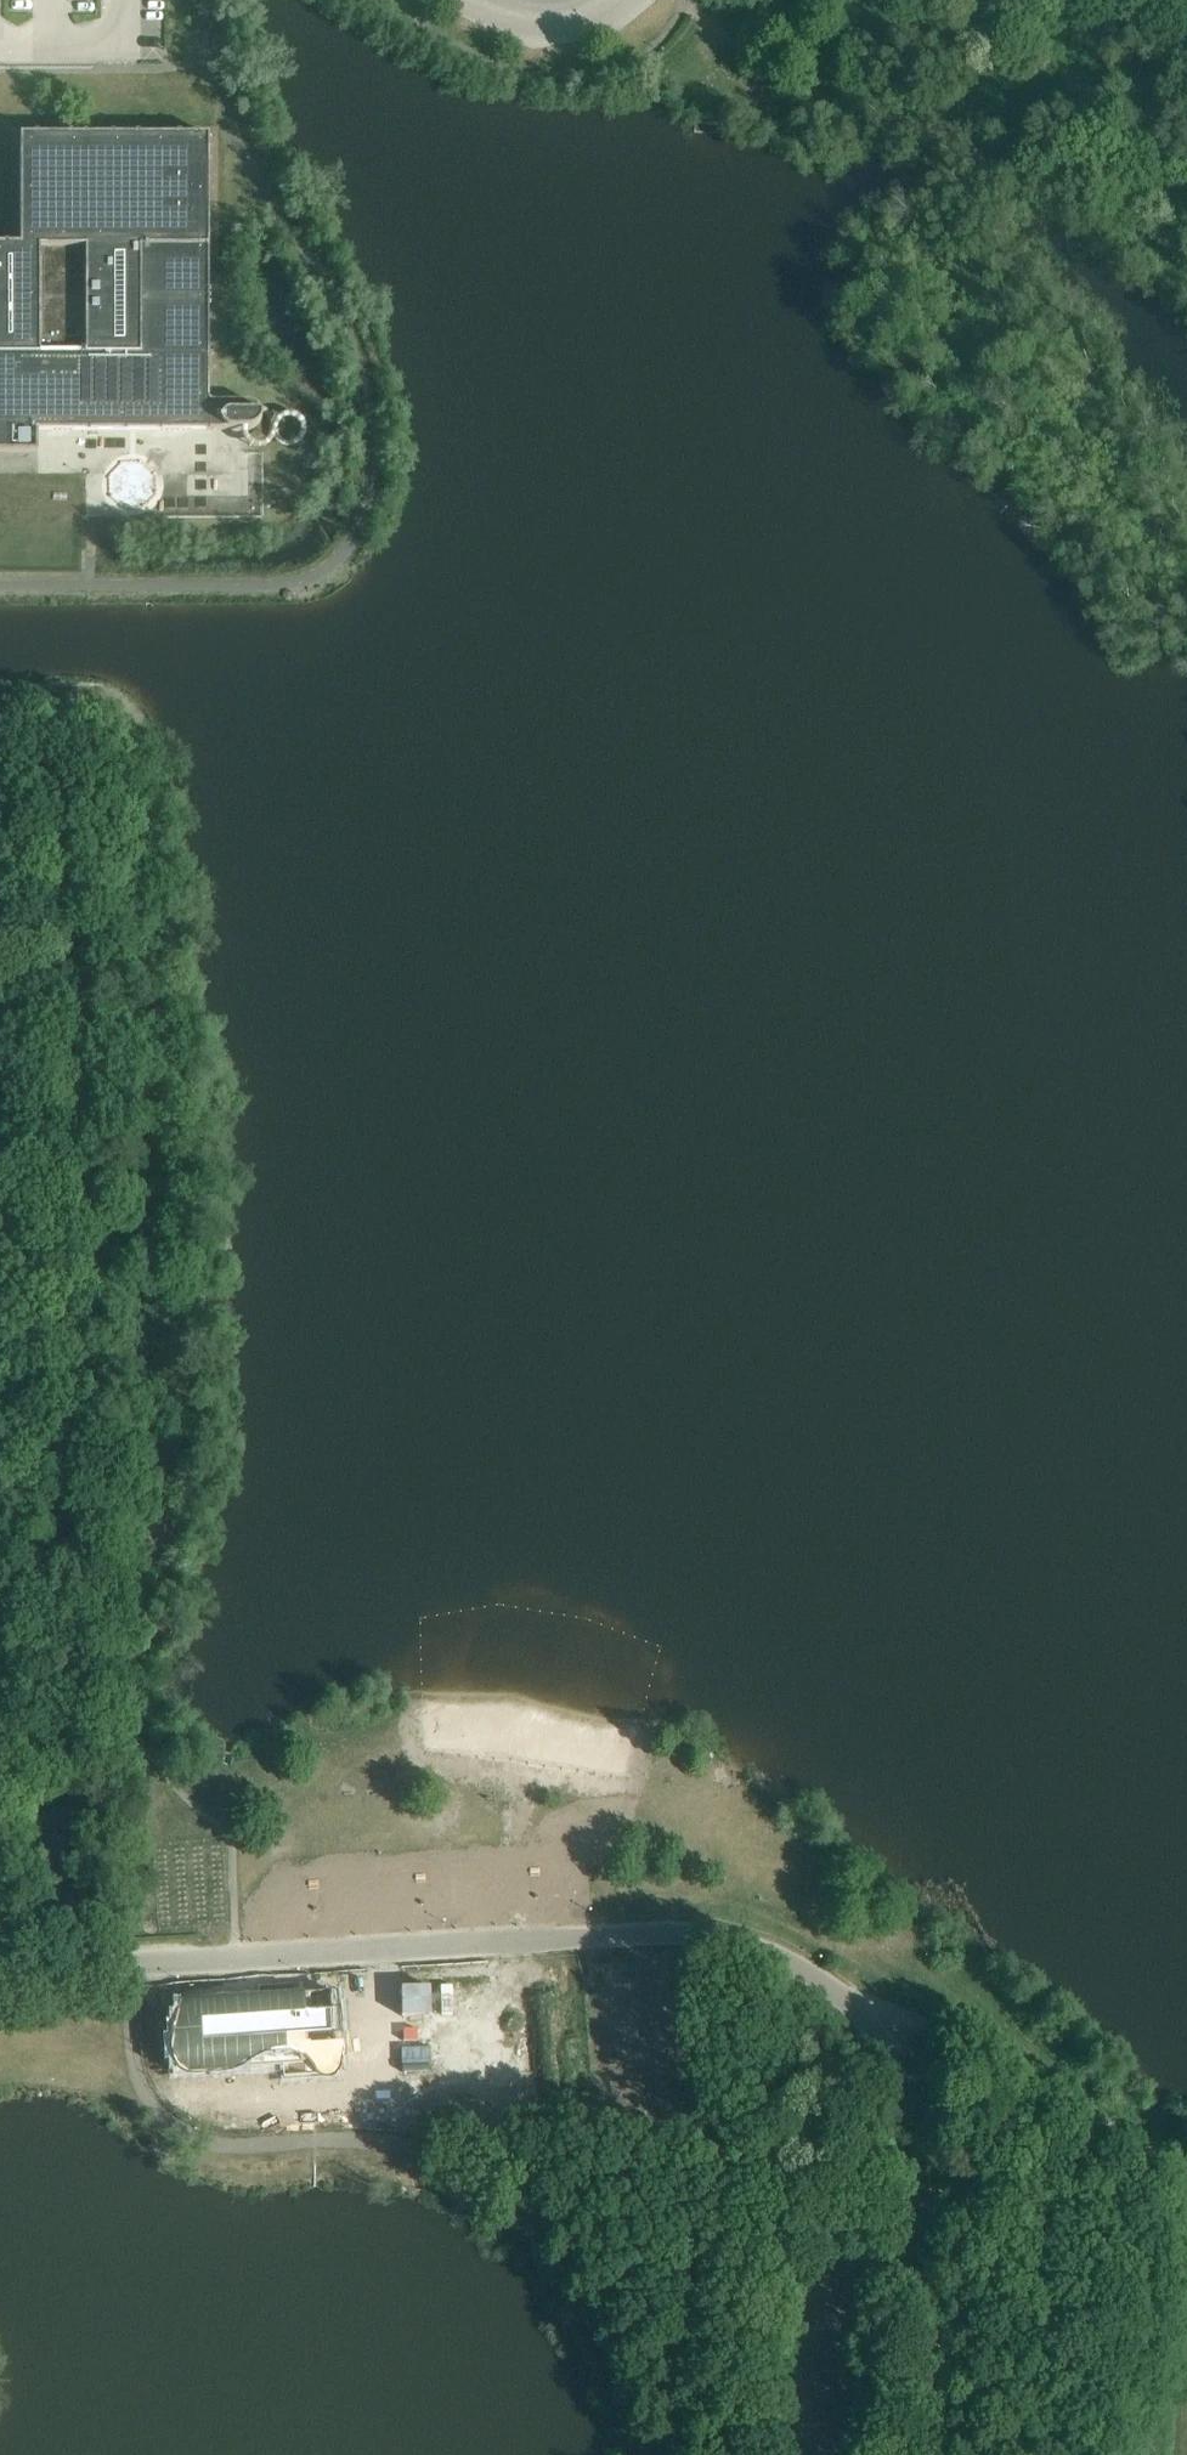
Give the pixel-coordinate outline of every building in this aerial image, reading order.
[(248,430),(250,429),(252,429),(254,428),(255,428),(256,427),(258,426),(258,425),(259,424),(260,424),(261,422),(261,420),(262,420),(262,419),(262,418),(262,416),(262,414),(262,413),(262,411),(260,408),(260,407),(258,405),(256,404),(253,402),(250,401),(249,401),(218,401),(213,401),(211,400),(210,399),(209,398),(209,397),(209,135),(21,135),(20,244),(0,244),(0,451),(38,451),(38,430),(246,430),(248,430)] [(180,2036),(173,2036),(175,2073),(283,2066),(284,2077),(338,2074),(332,1989),(303,1991),(302,1979),(260,1982),(261,1994),(188,1999),(180,2036)]
